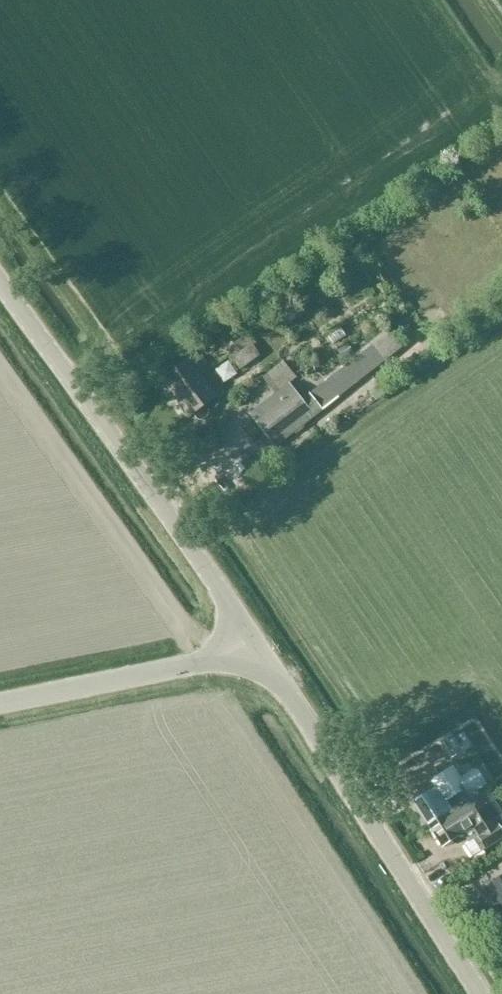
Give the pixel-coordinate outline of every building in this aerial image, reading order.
[(323,411),(386,362),(400,350),(387,333),(310,394),(302,400),(290,385),(297,379),(283,362),(262,379),(275,395),(249,415),(276,449),(324,412),(323,411)] [(259,356),(244,337),(225,351),(240,370),(259,356)] [(354,351),(348,343),(338,350),(344,358),(354,351)] [(210,411),(205,405),(215,398),(199,377),(207,371),(197,357),(163,383),(190,417),(193,414),(198,420),(202,421),(208,417),(210,411)] [(426,826),(473,797),(477,795),(470,783),(442,802),(435,792),(413,806),(426,826)] [(501,836),(477,795),(473,797),(426,826),(440,848),(460,835),(466,844),(475,838),(483,849),(501,836)] [(482,890),(483,891),(486,889),(501,911),(498,913),(501,919),(501,876),(482,890)]
